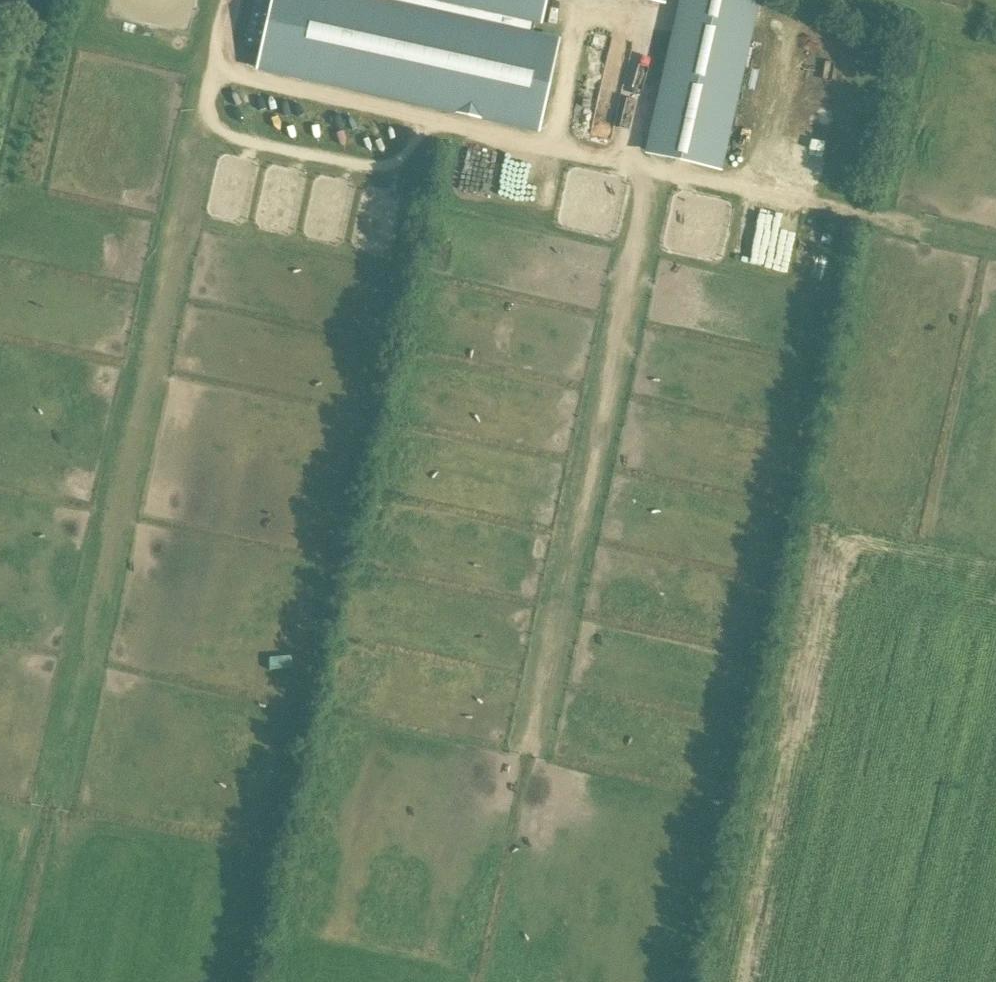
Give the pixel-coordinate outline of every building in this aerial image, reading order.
[(260,67),(537,128),(556,42),(532,37),(536,19),(539,20),(544,0),(275,0),(260,67)] [(754,0),(688,0),(654,154),(716,168),(754,0)]
